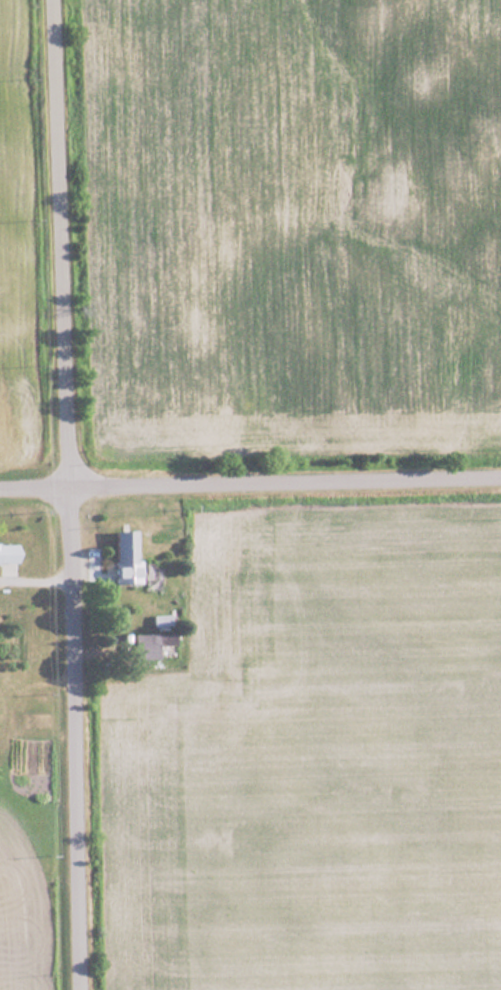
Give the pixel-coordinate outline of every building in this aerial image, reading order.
[(128,529),(106,529),(106,564),(128,564),(128,529)] [(14,563),(14,543),(0,543),(0,563),(14,563)] [(152,615),(152,625),(168,625),(168,615),(152,615)] [(175,633),(132,633),(132,658),(175,658),(175,633)]
